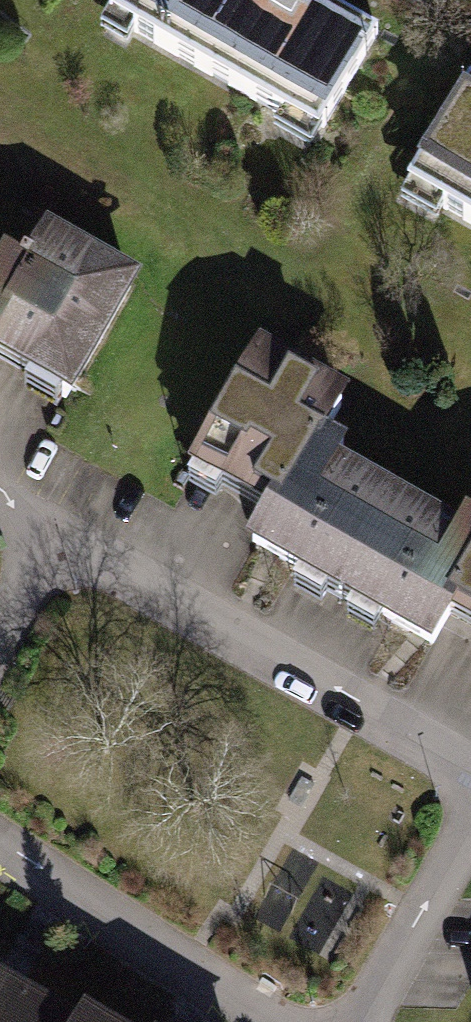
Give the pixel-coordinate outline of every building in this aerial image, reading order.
[(331,0),(133,0),(123,16),(324,132),(378,26),(331,0)] [(426,180),(470,205),(470,98),(426,180)] [(0,349),(76,397),(150,263),(64,216),(46,246),(23,232),(14,247),(0,239),(0,350),(0,349)] [(339,407),(357,375),(273,328),(198,459),(277,503),(261,531),(349,580),(412,467),(356,436),(364,421),(339,407)] [(349,580),(444,634),(459,604),(470,611),(470,501),(412,467),(349,580)] [(70,1019),(0,982),(0,1021),(69,1021),(70,1019)] [(84,992),(70,1019),(69,1021),(141,1021),(84,992)]
